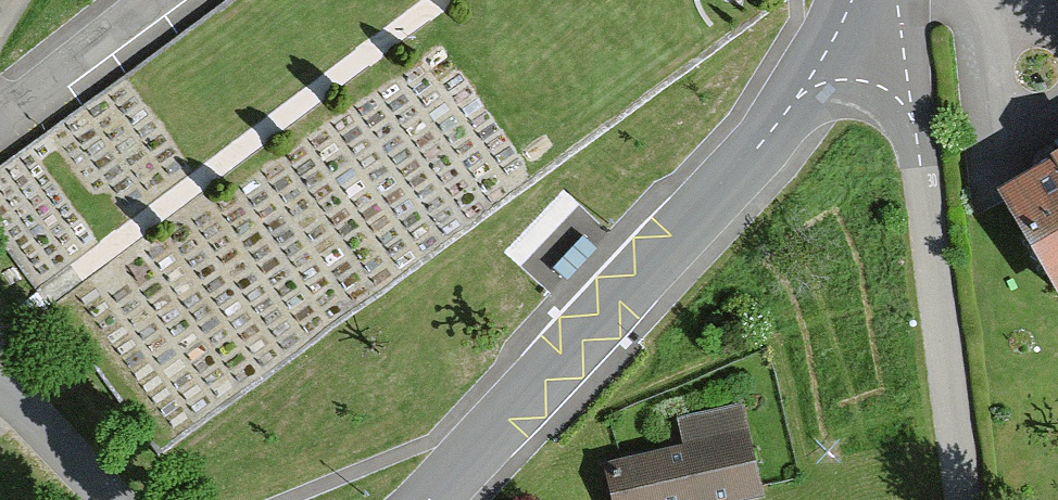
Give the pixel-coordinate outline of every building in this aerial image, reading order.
[(1057,278),(1057,191),(1019,214),(1057,278)] [(613,477),(616,499),(765,499),(758,454),(613,477)]
